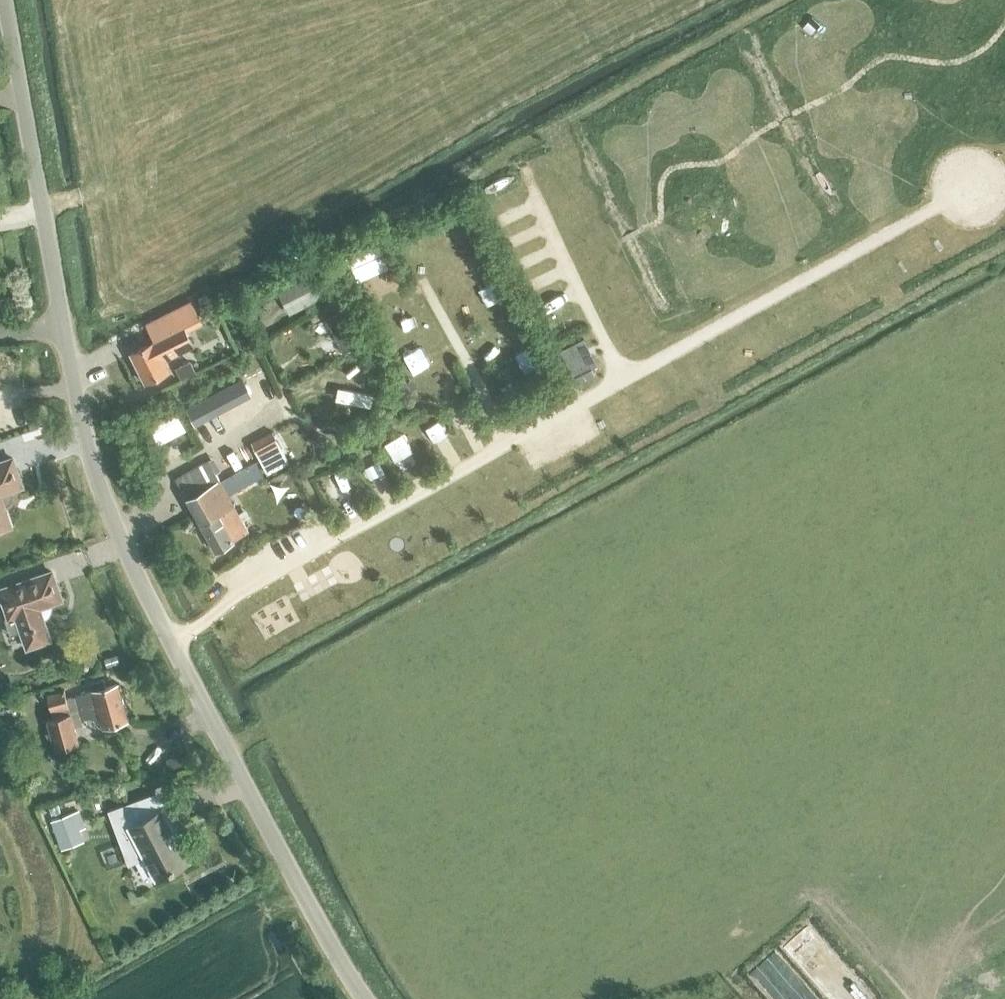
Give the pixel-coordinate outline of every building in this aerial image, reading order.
[(130,352),(145,382),(169,369),(164,359),(193,344),(182,323),(198,315),(190,300),(151,320),(160,337),(130,352)] [(582,341),(563,351),(574,374),(594,365),(582,341)] [(250,441),(266,472),(288,461),(272,430),(250,441)] [(10,525),(3,505),(7,504),(10,501),(12,497),(12,493),(11,489),(22,485),(12,457),(0,461),(0,529),(10,525)] [(176,477),(213,549),(247,531),(209,459),(176,477)] [(49,639),(42,618),(46,617),(49,614),(51,610),(52,606),(50,602),(61,599),(51,570),(0,588),(0,594),(8,616),(4,617),(9,634),(21,630),(26,647),(49,639)] [(118,683),(105,686),(103,677),(89,681),(92,690),(75,695),(81,718),(93,715),(96,726),(127,718),(118,683)] [(46,694),(51,711),(68,706),(63,689),(46,694)] [(46,718),(55,749),(78,743),(70,712),(46,718)] [(161,809),(146,817),(138,800),(111,811),(129,859),(144,853),(155,875),(187,859),(161,809)] [(52,820),(58,835),(83,825),(77,811),(52,820)]
